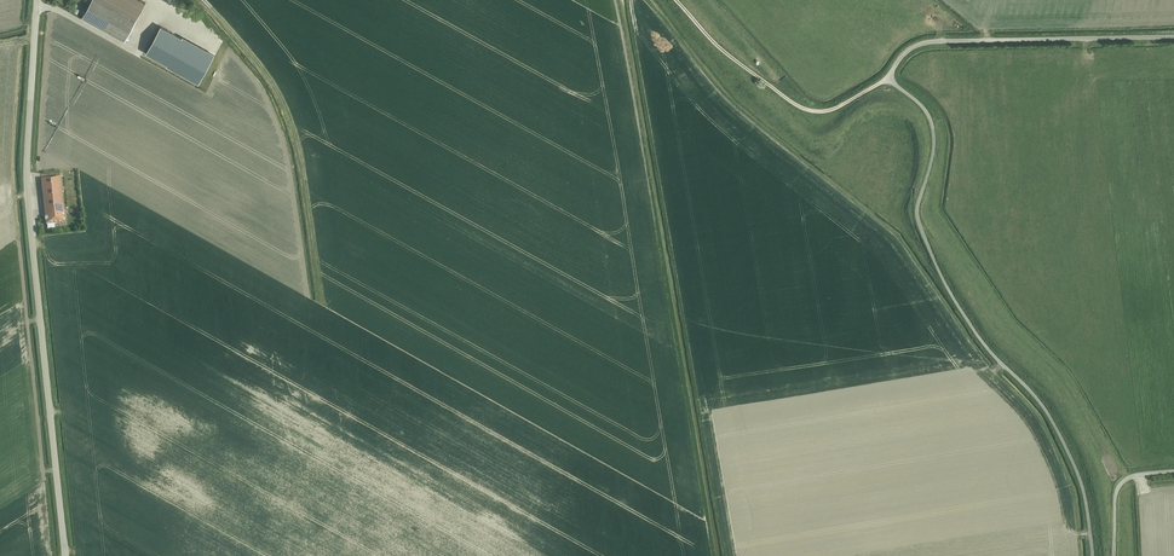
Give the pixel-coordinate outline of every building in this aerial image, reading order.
[(124,41),(145,2),(141,0),(91,0),(82,18),(124,41)] [(214,55),(160,26),(145,53),(199,82),(214,55)] [(48,229),(55,228),(55,224),(65,223),(60,177),(42,179),(47,225),(48,225),(48,229)]
